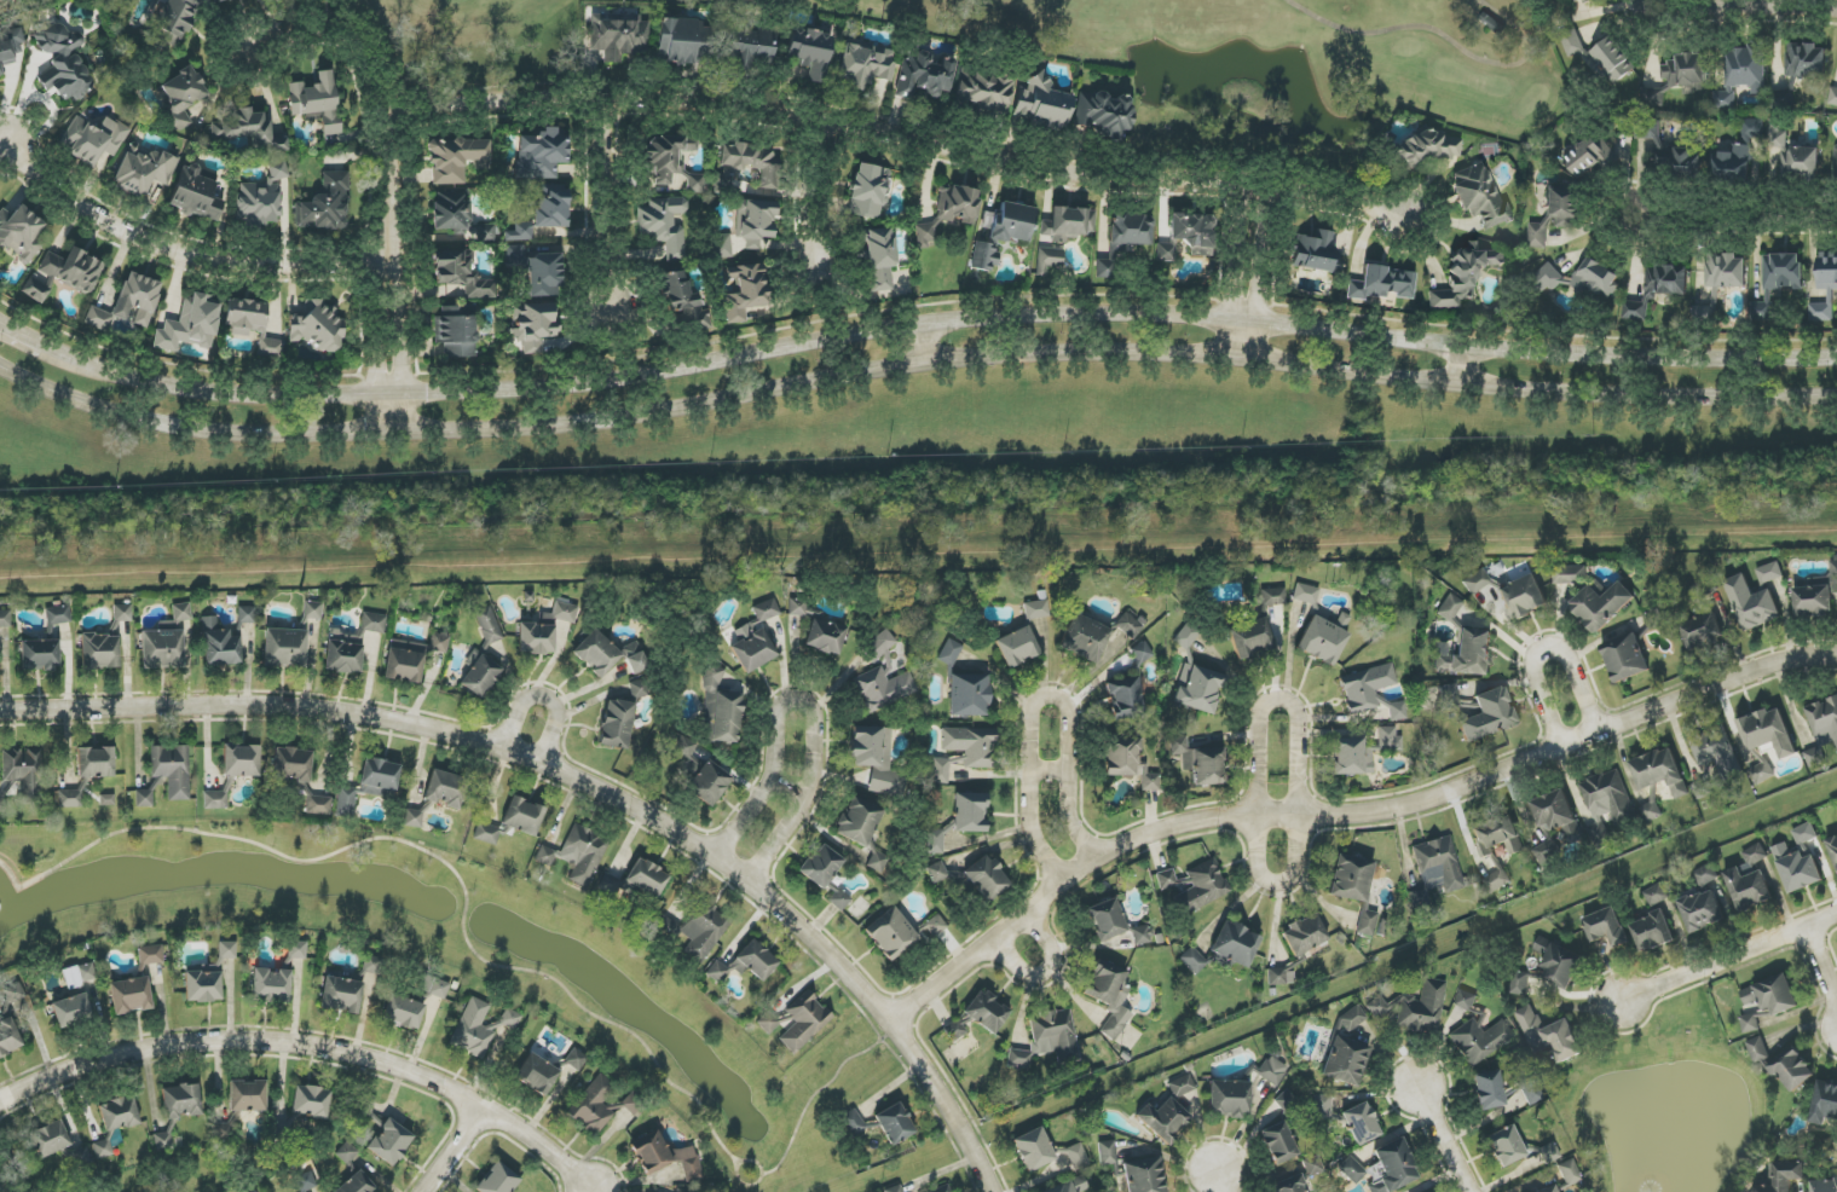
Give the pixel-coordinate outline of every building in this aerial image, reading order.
[(148,33),(176,48),(201,4),(194,0),(166,0),(148,33)] [(696,20),(658,19),(657,64),(695,65),(696,20)] [(649,20),(590,20),(590,51),(604,52),(604,63),(621,63),(622,51),(648,52),(649,20)] [(33,34),(42,56),(49,53),(55,69),(37,77),(44,93),(56,88),(63,105),(87,94),(84,85),(89,83),(75,50),(85,45),(80,32),(69,37),(62,21),(33,34)] [(774,31),(728,28),(726,61),(735,61),(734,70),(772,72),(774,31)] [(1586,51),(1575,28),(1559,36),(1570,58),(1586,51)] [(827,84),(832,34),(793,29),(789,66),(811,68),(809,82),(827,84)] [(3,80),(1,66),(16,64),(14,53),(24,52),(21,33),(0,36),(0,80),(3,80)] [(1628,61),(1631,58),(1612,36),(1591,53),(1618,84),(1635,69),(1628,61)] [(1726,87),(1751,86),(1752,95),(1765,94),(1764,41),(1747,42),(1747,49),(1725,50),(1726,87)] [(838,78),(846,80),(845,87),(866,92),(869,78),(892,82),(896,63),(891,62),(894,50),(859,43),(859,47),(845,44),(838,78)] [(1786,76),(1826,78),(1827,46),(1787,45),(1786,76)] [(896,96),(912,99),(914,90),(948,96),(955,59),(935,56),(935,55),(904,49),(896,96)] [(1660,64),(1662,80),(1669,80),(1670,91),(1707,87),(1703,52),(1676,55),(1677,62),(1660,64)] [(159,85),(172,108),(164,113),(174,132),(191,122),(184,110),(209,96),(192,66),(159,85)] [(1007,116),(1014,78),(961,68),(955,97),(974,101),(972,110),(1007,116)] [(342,134),(332,70),(317,72),(319,85),(306,87),(305,81),(287,84),(292,116),(304,114),(305,119),(321,116),(324,137),(342,134)] [(1013,114),(1031,118),(1030,125),(1065,130),(1071,95),(1048,91),(1051,77),(1030,73),(1027,93),(1017,92),(1013,114)] [(1831,87),(1828,105),(1836,107),(1836,88),(1831,87)] [(1663,107),(1664,89),(1640,88),(1639,106),(1663,107)] [(1713,91),(1714,108),(1735,108),(1734,91),(1713,91)] [(1075,125),(1094,127),(1093,137),(1122,140),(1123,129),(1130,130),(1132,99),(1078,94),(1075,125)] [(251,136),(252,152),(288,148),(286,133),(271,134),(269,121),(264,121),(263,112),(251,114),(251,112),(210,116),(212,140),(251,136)] [(115,158),(131,130),(106,116),(99,130),(75,116),(63,138),(73,143),(67,154),(93,168),(103,151),(115,158)] [(1636,140),(1655,140),(1655,175),(1701,175),(1701,155),(1693,155),(1693,147),(1661,147),(1661,119),(1636,119),(1636,140)] [(1764,120),(1742,119),(1741,144),(1752,144),(1752,139),(1763,139),(1764,120)] [(1768,149),(1786,150),(1787,131),(1781,131),(1781,120),(1769,120),(1768,149)] [(568,164),(569,135),(557,135),(558,128),(542,128),(542,137),(519,136),(517,178),(557,180),(558,163),(568,164)] [(1462,138),(1403,132),(1401,148),(1390,147),(1389,158),(1459,166),(1462,138)] [(699,139),(648,135),(645,184),(671,186),(672,175),(687,176),(686,192),(704,193),(706,175),(682,173),(684,151),(698,152),(699,139)] [(1603,164),(1616,159),(1606,136),(1565,155),(1576,178),(1604,165),(1603,164)] [(489,140),(431,141),(432,185),(466,185),(465,161),(474,161),(475,170),(490,169),(489,140)] [(178,159),(153,149),(149,159),(136,154),(139,145),(129,141),(113,185),(145,197),(152,180),(168,186),(178,159)] [(781,190),(783,165),(771,164),(773,148),(723,143),(719,182),(731,183),(733,171),(745,172),(745,168),(761,169),(759,188),(781,190)] [(1751,145),(1732,145),(1732,152),(1712,152),(1712,181),(1751,182),(1751,145)] [(1782,148),(1781,177),(1818,178),(1819,149),(1782,148)] [(237,186),(239,223),(282,221),(280,181),(288,181),(287,160),(267,161),(269,185),(237,186)] [(1482,233),(1510,221),(1485,160),(1453,173),(1457,183),(1451,185),(1462,213),(1472,208),(1482,233)] [(169,208),(219,222),(224,201),(211,198),(216,182),(197,177),(199,168),(181,163),(169,208)] [(882,220),(891,169),(857,163),(848,214),(882,220)] [(295,229),(346,229),(346,204),(347,204),(347,172),(323,172),(323,195),(312,195),(312,203),(295,203),(295,229)] [(918,223),(915,243),(933,245),(937,219),(974,225),(979,191),(941,185),(935,226),(918,223)] [(534,241),(534,227),(568,227),(569,187),(537,187),(537,225),(505,225),(505,241),(534,241)] [(1529,248),(1548,248),(1548,227),(1581,228),(1581,188),(1548,188),(1548,223),(1529,223),(1529,248)] [(434,230),(472,230),(471,193),(433,194),(434,230)] [(638,208),(638,240),(664,240),(664,260),(685,259),(684,227),(674,227),(674,215),(687,215),(687,199),(648,199),(648,208),(638,208)] [(736,239),(746,240),(746,250),(761,250),(761,238),(775,239),(776,202),(737,200),(736,239)] [(1035,208),(998,201),(989,244),(976,241),(971,269),(994,273),(998,253),(996,252),(998,239),(1028,245),(1035,208)] [(26,266),(44,246),(35,237),(45,226),(21,204),(11,216),(3,208),(0,212),(0,243),(26,266)] [(1095,210),(1052,208),(1051,221),(1041,221),(1040,236),(1052,237),(1051,243),(1066,244),(1066,235),(1094,236),(1095,210)] [(1151,246),(1152,215),(1111,214),(1109,260),(1096,259),(1096,278),(1116,278),(1117,253),(1121,254),(1121,245),(1151,246)] [(1171,242),(1192,242),(1191,256),(1213,256),(1213,215),(1171,215),(1171,242)] [(869,292),(895,291),(892,228),(866,230),(869,292)] [(1340,273),(1342,252),(1331,251),(1333,232),(1319,230),(1318,239),(1295,236),(1291,268),(1340,273)] [(716,235),(718,258),(733,257),(730,234),(716,235)] [(1429,308),(1459,308),(1459,300),(1473,299),(1473,278),(1484,278),(1484,268),(1504,268),(1504,251),(1479,251),(1479,241),(1466,242),(1466,254),(1450,254),(1450,291),(1428,291),(1429,308)] [(1174,262),(1175,245),(1157,245),(1157,262),(1174,262)] [(524,246),(507,246),(507,265),(524,265),(524,246)] [(1046,277),(1048,266),(1063,268),(1065,251),(1040,247),(1035,275),(1046,277)] [(66,260),(46,252),(38,272),(91,295),(105,263),(71,249),(66,260)] [(465,299),(496,299),(496,280),(479,280),(479,272),(469,272),(469,252),(435,252),(435,285),(465,285),(465,299)] [(1818,252),(1818,290),(1827,290),(1827,304),(1809,304),(1809,322),(1833,322),(1833,290),(1836,290),(1836,252),(1818,252)] [(1763,255),(1764,304),(1753,304),(1753,319),(1772,319),(1772,290),(1802,289),(1802,254),(1763,255)] [(563,296),(561,255),(526,256),(527,298),(563,296)] [(1747,287),(1746,255),(1705,256),(1706,288),(1747,287)] [(1620,273),(1588,256),(1575,280),(1543,264),(1533,283),(1554,294),(1561,282),(1609,307),(1620,287),(1615,284),(1620,273)] [(745,309),(769,305),(762,263),(726,268),(730,292),(722,293),(727,325),(747,322),(745,309)] [(1687,297),(1688,267),(1646,265),(1644,302),(1624,301),(1623,320),(1648,321),(1649,295),(1687,297)] [(1416,272),(1364,266),(1363,282),(1349,280),(1346,299),(1365,301),(1366,294),(1413,300),(1416,272)] [(655,278),(668,313),(675,311),(678,319),(691,314),(698,332),(707,329),(684,268),(655,278)] [(162,284),(127,272),(113,314),(90,306),(83,325),(107,333),(113,317),(125,321),(129,307),(137,310),(132,323),(147,328),(162,284)] [(21,291),(39,303),(50,286),(32,274),(21,291)] [(153,348),(177,353),(178,343),(212,349),(221,299),(184,293),(180,323),(165,320),(163,331),(156,330),(153,348)] [(289,342),(316,342),(316,352),(344,352),(344,319),(335,319),(335,307),(319,307),(319,299),(304,299),(304,316),(289,316),(289,342)] [(282,355),(283,341),(265,339),(268,303),(227,300),(225,323),(232,324),(231,334),(260,336),(258,354),(282,355)] [(523,355),(541,354),(540,339),(555,338),(554,304),(523,305),(523,311),(514,311),(516,342),(522,342),(523,355)] [(434,317),(434,344),(444,344),(444,358),(476,357),(475,308),(441,309),(442,317),(434,317)] [(1783,579),(1779,562),(1756,568),(1760,584),(1783,579)] [(1554,584),(1587,583),(1586,566),(1553,567),(1554,584)] [(1492,582),(1482,568),(1463,582),(1473,596),(1492,582)] [(1548,606),(1535,574),(1497,590),(1511,621),(1548,606)] [(1782,618),(1771,589),(1753,596),(1745,574),(1725,581),(1744,632),(1782,618)] [(1620,581),(1608,592),(1596,579),(1568,606),(1596,635),(1635,597),(1620,581)] [(1317,605),(1320,588),(1296,584),(1293,600),(1317,605)] [(1261,590),(1262,607),(1286,607),(1285,589),(1261,590)] [(1463,601),(1449,593),(1438,613),(1453,621),(1463,601)] [(778,656),(761,625),(782,613),(773,597),(752,609),(758,619),(734,632),(740,641),(730,647),(745,675),(778,656)] [(1026,621),(1050,616),(1047,600),(1023,604),(1026,621)] [(321,620),(323,603),(305,601),(303,619),(321,620)] [(174,622),(191,620),(190,603),(172,605),(174,622)] [(540,611),(539,620),(577,622),(578,605),(554,604),(554,612),(540,611)] [(48,626),(72,622),(69,605),(45,609),(48,626)] [(113,605),(114,622),(132,621),(131,605),(113,605)] [(256,624),(256,607),(238,607),(238,624),(256,624)] [(482,700),(502,670),(500,665),(493,661),(490,654),(502,636),(491,607),(475,612),(485,642),(481,648),(472,652),(466,661),(469,670),(459,685),(482,700)] [(0,612),(0,628),(11,628),(11,612),(0,612)] [(1726,640),(1715,612),(1679,625),(1689,653),(1726,640)] [(387,616),(362,613),(360,631),(385,634),(387,616)] [(1112,631),(1074,613),(1058,647),(1095,665),(1112,631)] [(1123,613),(1114,627),(1135,641),(1145,626),(1123,613)] [(1660,613),(1646,613),(1646,627),(1660,627),(1660,613)] [(1332,668),(1349,635),(1313,615),(1295,648),(1332,668)] [(240,637),(230,637),(229,629),(218,630),(218,617),(203,617),(205,667),(241,665),(240,637)] [(804,646),(838,657),(847,629),(813,618),(804,646)] [(1275,649),(1265,619),(1228,630),(1237,660),(1275,649)] [(180,629),(179,621),(158,621),(159,630),(180,629)] [(555,654),(555,625),(519,624),(519,654),(555,654)] [(1200,634),(1187,624),(1173,641),(1186,651),(1200,634)] [(361,674),(363,629),(328,627),(325,672),(361,674)] [(995,639),(1006,668),(1039,656),(1029,627),(995,639)] [(1433,671),(1487,676),(1490,631),(1460,628),(1458,657),(1447,657),(1448,643),(1435,642),(1433,671)] [(264,666),(306,667),(307,631),(265,629),(264,666)] [(429,651),(448,653),(450,632),(431,629),(429,651)] [(622,655),(593,629),(572,652),(601,679),(622,655)] [(863,647),(874,661),(897,643),(886,629),(863,647)] [(141,631),(142,669),(184,668),(183,630),(141,631)] [(1601,645),(1615,684),(1650,671),(1636,632),(1601,645)] [(119,668),(119,635),(81,636),(82,668),(119,668)] [(954,667),(962,645),(947,639),(938,662),(954,667)] [(384,679),(420,685),(426,645),(390,640),(384,679)] [(21,641),(22,670),(59,669),(59,641),(21,641)] [(648,668),(636,641),(621,648),(633,675),(648,668)] [(1130,650),(1140,666),(1154,657),(1144,641),(1130,650)] [(1213,715),(1225,676),(1185,663),(1172,703),(1213,715)] [(1348,714),(1378,708),(1374,690),(1396,685),(1392,665),(1341,676),(1348,714)] [(741,694),(721,693),(722,667),(707,667),(704,742),(739,743),(741,694)] [(854,677),(867,713),(918,695),(910,672),(886,681),(881,668),(854,677)] [(1138,674),(1105,678),(1107,695),(1110,695),(1113,720),(1143,717),(1138,674)] [(950,717),(989,716),(988,675),(949,675),(950,717)] [(651,677),(628,683),(633,700),(656,694),(651,677)] [(1442,707),(1459,706),(1458,684),(1440,685),(1442,707)] [(1474,697),(1480,714),(1458,722),(1466,743),(1517,724),(1502,686),(1474,697)] [(1817,748),(1804,752),(1809,768),(1826,763),(1821,747),(1836,742),(1836,747),(1836,697),(1804,707),(1817,748)] [(634,703),(605,700),(599,747),(628,750),(634,703)] [(1389,703),(1390,722),(1407,721),(1406,702),(1389,703)] [(1797,754),(1780,709),(1770,712),(1768,709),(1737,721),(1749,752),(1774,743),(1781,760),(1797,754)] [(1689,738),(1700,768),(1716,762),(1724,783),(1744,776),(1725,725),(1689,738)] [(892,727),(852,726),(851,767),(870,767),(870,795),(905,796),(905,773),(890,773),(892,727)] [(1396,727),(1378,727),(1379,750),(1402,750),(1402,736),(1396,736),(1396,727)] [(942,728),(941,751),(965,751),(965,768),(994,768),(995,730),(942,728)] [(697,743),(677,735),(667,758),(696,770),(700,760),(692,757),(697,743)] [(1105,776),(1142,776),(1142,791),(1159,791),(1159,774),(1147,774),(1147,763),(1139,763),(1139,737),(1105,737),(1105,776)] [(1224,785),(1222,748),(1188,749),(1187,737),(1171,738),(1172,756),(1182,755),(1182,771),(1194,771),(1194,786),(1224,785)] [(1333,738),(1334,775),(1373,775),(1372,751),(1363,751),(1363,737),(1333,738)] [(259,777),(260,746),(224,745),(223,776),(259,777)] [(189,746),(151,747),(151,778),(167,777),(168,801),(189,801),(189,746)] [(1668,781),(1675,799),(1689,794),(1672,747),(1630,762),(1641,791),(1668,781)] [(78,748),(78,778),(114,777),(113,748),(78,748)] [(311,750),(275,749),(274,779),(310,781),(311,750)] [(3,751),(3,782),(19,782),(20,804),(42,803),(41,750),(3,751)] [(948,784),(949,759),(933,758),(932,783),(948,784)] [(360,790),(339,787),(335,816),(353,818),(356,794),(382,797),(383,790),(396,791),(400,763),(364,759),(360,790)] [(1776,775),(1767,761),(1749,772),(1757,786),(1776,775)] [(730,776),(701,764),(689,796),(717,807),(730,776)] [(1616,828),(1638,820),(1619,769),(1580,783),(1595,825),(1587,827),(1595,847),(1611,841),(1602,817),(1611,813),(1616,828)] [(424,801),(462,809),(468,778),(431,771),(424,801)] [(1693,784),(1698,799),(1714,795),(1709,779),(1693,784)] [(1583,838),(1564,789),(1531,801),(1547,843),(1534,848),(1543,872),(1564,864),(1552,832),(1562,828),(1568,844),(1583,838)] [(57,808),(81,809),(82,791),(58,790),(57,808)] [(136,808),(153,807),(152,790),(135,790),(136,808)] [(204,810),(228,809),(227,792),(204,792),(204,810)] [(986,833),(987,794),(955,793),(954,832),(986,833)] [(306,814),(331,815),(331,798),(307,796),(306,814)] [(535,837),(546,809),(512,796),(501,825),(535,837)] [(834,834),(867,848),(884,810),(850,796),(834,834)] [(1663,814),(1655,801),(1641,810),(1648,823),(1663,814)] [(423,812),(405,810),(403,827),(422,829),(423,812)] [(1471,827),(1482,859),(1495,855),(1493,848),(1506,844),(1510,856),(1525,851),(1512,813),(1471,827)] [(1798,845),(1818,837),(1812,822),(1792,831),(1798,845)] [(473,840),(496,846),(500,829),(478,823),(473,840)] [(588,889),(609,838),(573,824),(561,854),(541,846),(534,864),(549,870),(554,857),(574,865),(568,881),(588,889)] [(944,854),(944,832),(954,832),(954,829),(923,829),(924,854),(944,854)] [(1465,888),(1451,836),(1412,846),(1424,889),(1409,893),(1414,910),(1430,906),(1426,890),(1442,886),(1444,894),(1465,888)] [(1836,869),(1836,838),(1826,843),(1836,869)] [(1789,894),(1824,882),(1814,855),(1804,859),(1801,852),(1792,856),(1787,842),(1772,848),(1789,894)] [(823,890),(844,860),(820,843),(799,872),(823,890)] [(1775,898),(1760,866),(1770,861),(1761,843),(1742,852),(1747,863),(1723,874),(1742,913),(1775,898)] [(867,867),(881,874),(889,859),(875,851),(867,867)] [(964,869),(983,903),(1009,889),(991,855),(964,869)] [(1357,934),(1374,937),(1378,913),(1365,911),(1373,861),(1336,855),(1329,896),(1362,902),(1357,934)] [(669,875),(637,858),(624,882),(657,899),(669,875)] [(1231,892),(1213,858),(1185,873),(1187,877),(1178,882),(1171,868),(1157,875),(1179,919),(1231,892)] [(949,878),(942,861),(926,868),(933,884),(949,878)] [(1719,879),(1712,863),(1695,871),(1702,887),(1719,879)] [(1492,895),(1512,882),(1503,868),(1483,881),(1492,895)] [(1650,907),(1671,899),(1664,883),(1643,891),(1650,907)] [(828,902),(842,912),(854,894),(840,884),(828,902)] [(1679,901),(1690,934),(1726,921),(1714,888),(1679,901)] [(1099,944),(1128,932),(1114,897),(1084,909),(1099,944)] [(716,944),(733,920),(702,898),(678,931),(691,941),(683,952),(702,966),(717,945),(716,944)] [(864,928),(888,962),(919,941),(895,906),(864,928)] [(1629,945),(1616,907),(1584,918),(1592,942),(1609,936),(1614,950),(1629,945)] [(1630,924),(1642,954),(1676,940),(1664,911),(1630,924)] [(948,927),(937,913),(919,928),(929,942),(948,927)] [(1329,940),(1315,913),(1280,932),(1294,958),(1329,940)] [(1209,953),(1247,969),(1261,937),(1224,920),(1209,953)] [(1134,946),(1153,943),(1150,926),(1132,929),(1134,946)] [(1583,958),(1538,939),(1533,950),(1546,956),(1541,967),(1547,970),(1543,978),(1570,990),(1583,958)] [(778,963),(751,940),(726,969),(717,960),(705,973),(718,984),(732,968),(740,976),(746,969),(762,983),(778,963)] [(306,959),(306,942),(289,941),(288,959),(306,959)] [(236,960),(236,942),(219,942),(219,959),(236,960)] [(140,966),(163,963),(161,945),(137,948),(140,966)] [(1209,963),(1190,946),(1179,960),(1197,976),(1209,963)] [(361,972),(379,977),(384,960),(366,955),(361,972)] [(1130,1012),(1122,1009),(1130,988),(1122,985),(1127,971),(1097,960),(1083,997),(1111,1007),(1101,1035),(1120,1042),(1130,1012)] [(62,970),(68,992),(84,988),(83,982),(97,979),(92,962),(62,970)] [(1293,984),(1292,967),(1268,968),(1268,985),(1293,984)] [(253,970),(253,1000),(290,1001),(290,971),(253,970)] [(221,1001),(221,973),(185,973),(186,1002),(221,1001)] [(1529,975),(1513,974),(1512,995),(1529,996),(1529,975)] [(1740,990),(1745,1006),(1759,1002),(1763,1012),(1756,1014),(1757,1016),(1771,1011),(1773,1016),(1799,1007),(1787,974),(1740,990)] [(357,1014),(363,983),(325,976),(320,1007),(357,1014)] [(450,983),(425,976),(420,992),(445,999),(450,983)] [(152,1010),(148,978),(110,982),(113,1014),(152,1010)] [(1446,982),(1424,978),(1419,1006),(1414,997),(1403,995),(1386,1005),(1381,996),(1365,1005),(1372,1016),(1389,1019),(1390,1013),(1398,1009),(1394,1028),(1437,1035),(1446,982)] [(26,996),(19,982),(1,992),(8,1005),(26,996)] [(994,1035),(1011,1010),(977,988),(946,1035),(956,1041),(971,1020),(994,1035)] [(778,1039),(794,1055),(833,1017),(807,990),(785,1010),(796,1022),(778,1039)] [(1478,996),(1461,990),(1455,1005),(1472,1012),(1478,996)] [(93,1018),(85,993),(51,1004),(59,1029),(93,1018)] [(417,1031),(425,1005),(389,995),(381,1020),(417,1031)] [(449,1044),(482,1060),(499,1024),(515,1031),(522,1016),(505,1008),(496,1028),(482,1022),(490,1005),(471,997),(449,1044)] [(1358,1088),(1371,1044),(1355,1039),(1364,1008),(1345,1003),(1323,1077),(1358,1088)] [(1584,1054),(1569,1019),(1543,1029),(1533,1005),(1516,1012),(1534,1056),(1552,1048),(1559,1064),(1584,1054)] [(1080,1061),(1070,1009),(1028,1016),(1033,1048),(1006,1053),(1009,1069),(1031,1065),(1030,1056),(1057,1052),(1059,1064),(1080,1061)] [(768,1035),(781,1023),(769,1010),(756,1022),(768,1035)] [(1504,1019),(1483,1032),(1478,1024),(1484,1020),(1479,1012),(1447,1034),(1469,1068),(1515,1038),(1504,1019)] [(1744,1035),(1761,1030),(1756,1013),(1740,1018),(1744,1035)] [(23,1047),(11,1018),(0,1023),(0,1057),(23,1047)] [(1754,1064),(1770,1058),(1761,1036),(1745,1043),(1754,1064)] [(1816,1077),(1797,1047),(1765,1066),(1773,1079),(1780,1075),(1790,1092),(1816,1077)] [(564,1062),(577,1072),(587,1057),(574,1048),(564,1062)] [(514,1079),(544,1097),(560,1071),(529,1053),(514,1079)] [(1257,1075),(1278,1087),(1288,1067),(1267,1055),(1257,1075)] [(1480,1112),(1506,1106),(1498,1069),(1472,1076),(1480,1112)] [(1175,1099),(1196,1089),(1189,1073),(1168,1084),(1175,1099)] [(595,1136),(613,1116),(602,1106),(617,1090),(600,1074),(567,1111),(595,1136)] [(1544,1099),(1535,1078),(1518,1085),(1527,1106),(1544,1099)] [(266,1081),(230,1082),(230,1112),(266,1111),(266,1081)] [(1251,1082),(1210,1081),(1209,1116),(1250,1117),(1251,1082)] [(1826,1126),(1827,1117),(1836,1119),(1836,1084),(1817,1082),(1811,1124),(1826,1126)] [(202,1115),(198,1084),(161,1089),(165,1120),(202,1115)] [(326,1120),(331,1090),(296,1085),(291,1112),(310,1115),(310,1118),(326,1120)] [(1274,1101),(1287,1116),(1300,1103),(1287,1089),(1274,1101)] [(614,1113),(615,1113),(619,1106),(634,1116),(644,1099),(629,1090),(614,1113)] [(356,1113),(372,1117),(376,1097),(361,1094),(356,1113)] [(1315,1095),(1316,1120),(1333,1119),(1331,1094),(1315,1095)] [(99,1104),(107,1139),(92,1143),(96,1160),(114,1155),(112,1147),(122,1144),(118,1130),(140,1125),(133,1095),(99,1104)] [(1192,1118),(1169,1097),(1162,1104),(1154,1096),(1134,1117),(1166,1146),(1192,1118)] [(916,1133),(899,1102),(873,1116),(891,1147),(916,1133)] [(1357,1147),(1381,1135),(1366,1102),(1341,1113),(1357,1147)] [(840,1117),(852,1139),(867,1131),(855,1109),(840,1117)] [(413,1135),(381,1117),(374,1129),(377,1130),(366,1150),(395,1167),(413,1135)] [(71,1145),(59,1119),(27,1134),(39,1160),(71,1145)] [(1299,1155),(1283,1121),(1259,1133),(1274,1167),(1299,1155)] [(216,1123),(215,1139),(232,1139),(233,1124),(216,1123)] [(290,1123),(274,1123),(274,1139),(290,1140),(290,1123)] [(1501,1169),(1526,1156),(1512,1125),(1486,1137),(1501,1169)] [(1026,1173),(1056,1161),(1042,1127),(1013,1139),(1026,1173)] [(155,1150),(172,1149),(171,1133),(154,1134),(155,1150)] [(685,1183),(702,1179),(695,1146),(664,1152),(660,1134),(633,1139),(640,1173),(681,1164),(685,1183)] [(1385,1179),(1368,1186),(1370,1191),(1388,1191),(1419,1180),(1403,1138),(1374,1149),(1385,1179)] [(1101,1166),(1118,1164),(1115,1141),(1099,1143),(1101,1166)] [(1561,1158),(1553,1142),(1539,1149),(1546,1164),(1561,1158)] [(347,1165),(359,1152),(349,1143),(337,1155),(347,1165)] [(1066,1149),(1076,1171),(1090,1164),(1080,1143),(1066,1149)] [(1159,1156),(1122,1164),(1128,1191),(1166,1191),(1159,1156)] [(1324,1171),(1319,1156),(1303,1161),(1308,1177),(1324,1171)] [(1338,1169),(1356,1185),(1367,1174),(1350,1157),(1338,1169)] [(1581,1181),(1571,1159),(1556,1166),(1566,1188),(1581,1181)] [(494,1161),(475,1191),(476,1191),(511,1191),(521,1178),(494,1161)] [(1791,1180),(1806,1180),(1805,1162),(1773,1163),(1773,1186),(1754,1186),(1754,1191),(1792,1191),(1791,1180)] [(359,1170),(335,1191),(376,1191),(377,1190),(359,1170)] [(1299,1173),(1268,1183),(1271,1191),(1305,1191),(1299,1173)] [(1089,1189),(1082,1175),(1044,1191),(1083,1191),(1089,1189)] [(1811,1180),(1812,1191),(1836,1191),(1836,1180),(1811,1180)]
